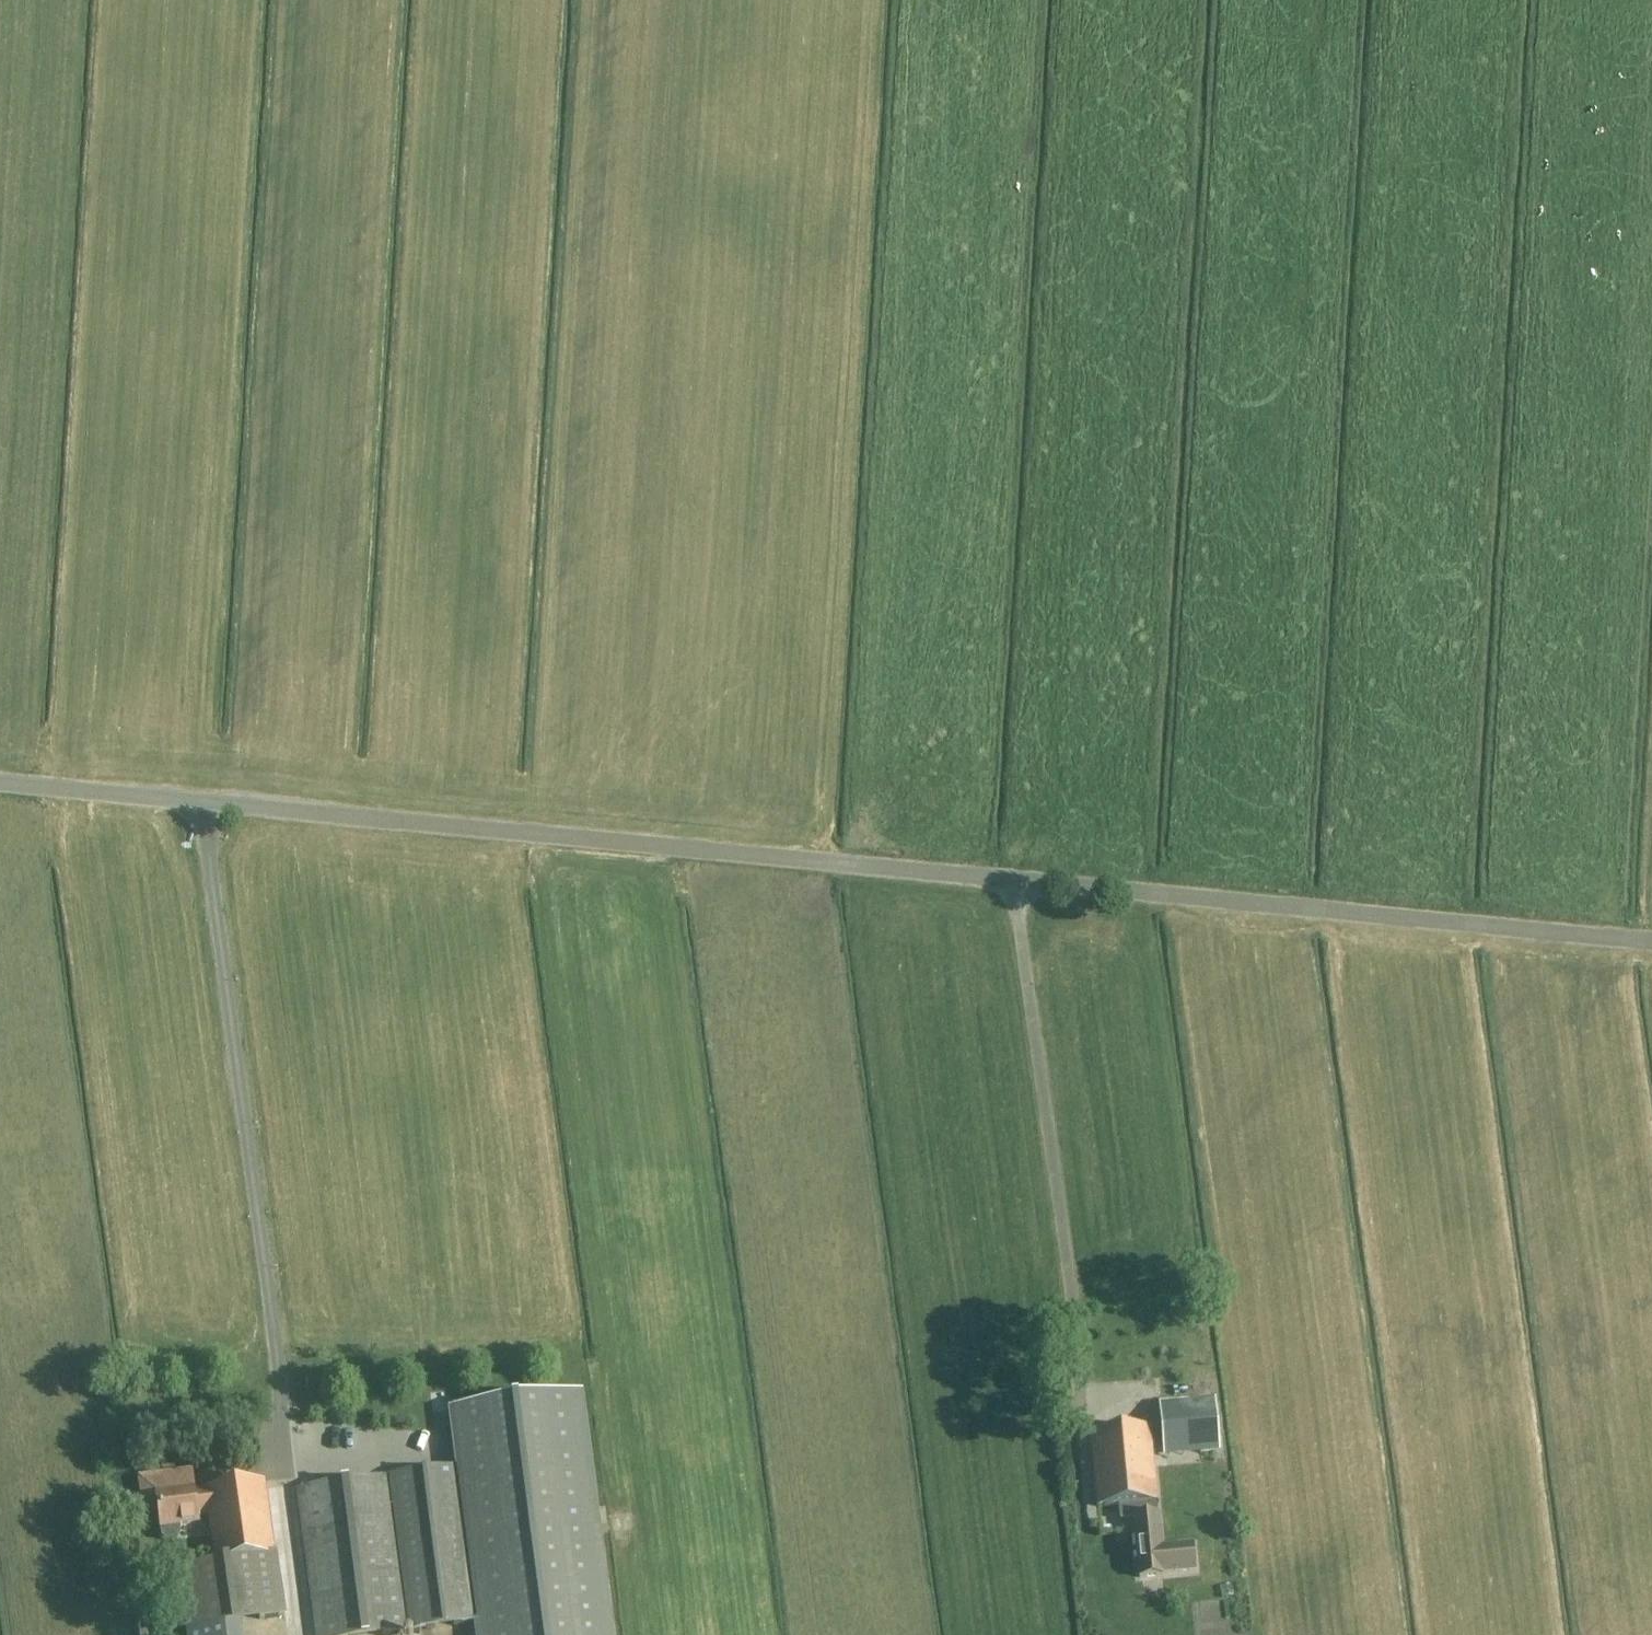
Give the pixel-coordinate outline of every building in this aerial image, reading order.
[(477,1621),(478,1634),(610,1634),(578,1392),(449,1409),(457,1468),(299,1489),(318,1634),(372,1634),(477,1621)] [(1174,1429),(1161,1430),(1163,1451),(1218,1446),(1214,1400),(1171,1404),(1174,1429)] [(1164,1576),(1164,1575),(1196,1571),(1193,1544),(1161,1548),(1158,1516),(1157,1516),(1156,1501),(1157,1501),(1149,1427),(1090,1433),(1098,1507),(1120,1505),(1121,1520),(1134,1518),(1140,1579),(1164,1576)] [(215,1562),(177,1567),(187,1634),(240,1634),(238,1622),(281,1616),(263,1481),(205,1488),(205,1491),(193,1492),(193,1490),(156,1495),(160,1528),(161,1528),(162,1537),(167,1540),(176,1539),(179,1535),(178,1526),(199,1523),(198,1516),(208,1515),(215,1562)]
